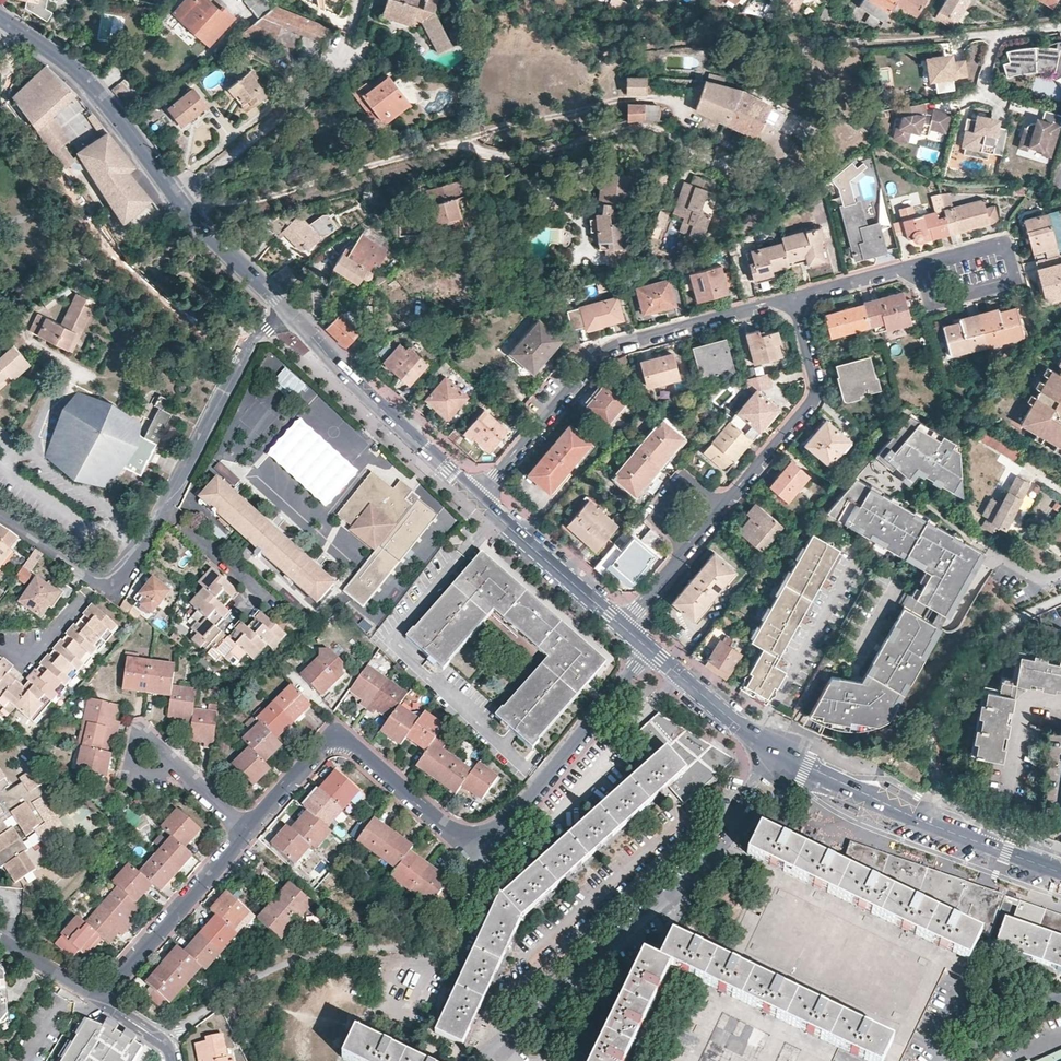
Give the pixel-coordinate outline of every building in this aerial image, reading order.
[(206,0),(188,0),(176,13),(170,19),(167,20),(166,21),(174,27),(176,24),(181,18),(209,44),(233,17),(223,8),(220,12),(206,0)] [(219,0),(206,0),(220,12),(223,8),(225,6),(219,0)] [(259,18),(277,4),(269,1),(267,0),(244,0),(259,18)] [(384,8),(424,19),(434,42),(438,51),(453,45),(436,9),(438,0),(386,0),(384,8)] [(609,7),(626,11),(628,2),(621,0),(611,0),(609,7)] [(740,12),(763,16),(764,16),(770,5),(765,2),(761,0),(748,0),(740,12)] [(793,11),(801,0),(776,0),(793,11)] [(863,7),(871,12),(881,18),(884,20),(889,12),(890,10),(896,0),(868,0),(863,7)] [(890,10),(895,13),(900,5),(915,15),(925,0),(896,0),(890,10)] [(935,17),(945,24),(950,17),(955,20),(968,0),(946,0),(935,17)] [(259,18),(241,33),(274,46),(282,25),(324,42),(324,36),(333,28),(277,4),(259,18)] [(424,19),(384,8),(382,15),(421,26),(429,44),(434,42),(424,19)] [(829,11),(823,8),(819,19),(825,21),(829,11)] [(881,18),(871,12),(869,16),(878,22),(881,18)] [(878,22),(869,16),(865,22),(874,28),(878,22)] [(950,17),(945,24),(951,27),(955,20),(950,17)] [(882,22),(877,31),(886,31),(889,26),(882,22)] [(1004,79),(1011,77),(1017,76),(1025,74),(1027,75),(1030,75),(1037,74),(1044,74),(1050,74),(1060,75),(1060,76),(1060,42),(1059,42),(1058,50),(1053,50),(1048,49),(1040,48),(1037,48),(1028,49),(1021,49),(1015,50),(1008,52),(1004,53),(1006,64),(1000,65),(1004,79)] [(253,54),(247,51),(244,56),(251,59),(253,54)] [(949,55),(938,56),(938,58),(940,58),(943,57),(945,57),(946,58),(947,59),(949,60),(950,61),(950,63),(949,55)] [(930,74),(930,81),(934,81),(935,92),(949,91),(948,80),(963,79),(961,62),(950,63),(950,61),(949,60),(947,59),(946,58),(943,57),(940,58),(938,58),(938,56),(929,56),(930,63),(924,69),(930,74)] [(268,94),(256,78),(258,76),(252,69),(248,72),(241,63),(231,71),(237,80),(229,86),(236,94),(239,91),(247,101),(250,99),(255,105),(268,94)] [(77,96),(46,66),(12,98),(38,132),(65,169),(70,167),(73,163),(82,163),(87,171),(124,227),(154,203),(131,172),(137,168),(111,136),(74,157),(64,145),(70,139),(53,120),(77,96)] [(422,74),(414,71),(412,77),(414,79),(415,81),(418,83),(422,74)] [(725,77),(709,72),(706,81),(722,86),(725,77)] [(1060,75),(1050,74),(1044,74),(1037,74),(1030,75),(1034,76),(1040,78),(1046,80),(1054,83),(1059,86),(1060,87),(1060,76),(1060,75)] [(375,109),(379,114),(386,122),(410,102),(389,75),(373,89),(367,82),(354,92),(370,113),(375,109)] [(645,79),(627,78),(628,92),(645,92),(645,79)] [(724,124),(741,91),(722,86),(706,81),(696,111),(724,124)] [(207,106),(195,90),(170,108),(181,123),(191,115),(193,117),(207,106)] [(248,109),(255,105),(250,99),(247,101),(239,91),(236,94),(248,109)] [(799,123),(741,91),(724,124),(732,129),(731,133),(734,135),(738,131),(755,139),(763,124),(772,128),(792,134),(799,123)] [(950,113),(934,109),(933,114),(927,113),(926,104),(896,113),(897,118),(904,117),(900,127),(897,126),(892,137),(908,142),(912,131),(928,134),(929,128),(944,133),(950,113)] [(646,105),(627,105),(627,120),(647,118),(659,120),(659,116),(657,116),(658,107),(646,105)] [(374,118),(379,114),(375,109),(370,113),(374,118)] [(1023,130),(1017,150),(1029,153),(1030,149),(1044,153),(1042,159),(1050,162),(1060,122),(1060,118),(1044,113),(1042,122),(1036,120),(1032,132),(1023,130)] [(974,120),(965,118),(959,145),(965,146),(963,155),(985,160),(987,152),(1000,155),(1006,129),(998,127),(1000,119),(976,114),(974,120)] [(831,180),(838,189),(843,206),(841,207),(856,259),(875,254),(879,252),(885,251),(878,223),(866,227),(860,205),(858,206),(857,202),(854,203),(848,180),(865,166),(862,163),(857,167),(852,162),(831,180)] [(632,195),(635,172),(621,170),(621,173),(614,172),(614,169),(602,168),(600,186),(602,186),(601,188),(599,188),(598,200),(603,200),(602,213),(599,213),(599,228),(600,242),(604,242),(606,263),(632,261),(631,246),(626,246),(622,211),(614,212),(614,205),(625,206),(626,195),(632,195)] [(715,182),(693,174),(690,183),(683,181),(672,212),(683,216),(681,221),(692,224),(688,235),(702,239),(710,215),(701,212),(708,191),(712,192),(715,182)] [(482,190),(479,176),(477,177),(471,178),(475,192),(482,190)] [(471,193),(466,177),(426,189),(435,222),(447,219),(449,228),(463,225),(456,198),(471,193)] [(1025,187),(1016,185),(1016,195),(1025,195),(1025,187)] [(485,204),(482,191),(475,193),(478,206),(485,204)] [(940,194),(944,209),(953,207),(949,191),(940,194)] [(940,194),(939,193),(932,195),(936,211),(938,219),(946,217),(944,209),(940,194)] [(946,217),(950,234),(959,231),(988,223),(984,208),(982,199),(953,207),(944,209),(946,217)] [(927,214),(924,206),(912,210),(914,217),(927,214)] [(984,208),(988,223),(997,221),(993,206),(984,208)] [(902,219),(906,232),(908,239),(912,238),(914,242),(917,243),(920,242),(922,241),(924,239),(929,239),(950,234),(946,217),(938,219),(936,211),(927,214),(914,217),(912,210),(911,207),(900,209),(902,219)] [(298,215),(296,209),(279,212),(267,224),(277,234),(281,230),(301,250),(304,247),(308,250),(319,238),(326,233),(327,233),(335,227),(328,215),(322,219),(320,217),(308,225),(298,215)] [(1023,219),(1034,260),(1058,254),(1060,253),(1060,213),(1060,210),(1023,219)] [(599,228),(599,213),(588,214),(589,229),(596,229),(599,228)] [(902,219),(890,222),(894,235),(906,232),(902,219)] [(688,235),(692,224),(681,221),(678,231),(688,235)] [(820,227),(781,238),(783,244),(787,261),(805,256),(807,264),(823,260),(818,241),(823,239),(820,227)] [(385,242),(365,229),(350,251),(346,248),(333,266),(358,283),(363,275),(365,277),(367,277),(369,276),(370,275),(371,273),(371,272),(370,270),(369,269),(373,263),(377,265),(387,251),(382,248),(385,242)] [(962,241),(959,231),(950,234),(953,244),(962,241)] [(406,249),(404,239),(396,241),(399,250),(406,249)] [(772,270),(788,266),(787,261),(783,244),(750,252),(753,264),(749,265),(753,279),(773,274),(772,270)] [(1058,254),(1034,260),(1037,269),(1046,300),(1060,296),(1060,253),(1058,254)] [(675,262),(653,267),(656,275),(677,270),(675,262)] [(278,283),(294,272),(288,264),(271,277),(278,283)] [(721,265),(678,276),(682,291),(693,289),(696,301),(728,292),(721,265)] [(1037,269),(1034,270),(1044,306),(1060,302),(1060,296),(1046,300),(1037,269)] [(278,283),(285,290),(299,279),(294,272),(278,283)] [(532,292),(529,277),(520,278),(523,294),(532,292)] [(607,278),(595,281),(597,288),(608,285),(607,278)] [(675,306),(668,280),(636,289),(642,312),(656,308),(656,311),(675,306)] [(71,292),(67,284),(42,302),(48,309),(71,292)] [(863,304),(868,326),(873,325),(875,333),(910,323),(902,291),(862,302),(863,304)] [(33,331),(48,338),(50,335),(59,339),(57,343),(70,349),(79,331),(76,330),(78,325),(85,328),(95,308),(86,304),(89,298),(78,293),(63,324),(41,313),(33,331)] [(412,315),(427,311),(423,296),(407,295),(412,315)] [(621,320),(615,298),(580,307),(585,327),(601,323),(602,325),(621,320)] [(567,306),(571,323),(582,320),(577,303),(567,306)] [(868,326),(863,304),(824,315),(830,337),(868,326)] [(978,314),(988,349),(1007,344),(1006,339),(1023,335),(1019,318),(1016,306),(998,311),(998,308),(978,314)] [(340,314),(326,328),(346,347),(360,332),(340,314)] [(968,355),(988,349),(978,314),(958,319),(959,322),(942,326),(946,338),(950,355),(966,350),(968,355)] [(1022,317),(1019,318),(1023,335),(1006,339),(1007,344),(1028,338),(1022,317)] [(561,339),(538,319),(509,353),(532,373),(561,339)] [(436,329),(435,322),(425,325),(428,332),(436,329)] [(74,351),(85,328),(78,325),(76,330),(79,331),(70,349),(74,351)] [(442,329),(445,337),(457,333),(455,325),(442,329)] [(759,335),(758,330),(746,334),(754,363),(781,355),(777,342),(779,341),(777,331),(759,335)] [(50,335),(48,338),(57,343),(59,339),(50,335)] [(950,355),(946,338),(942,339),(948,360),(968,355),(966,350),(950,355)] [(725,339),(698,346),(702,363),(697,364),(701,378),(728,371),(725,361),(730,360),(725,339)] [(406,350),(399,344),(384,363),(409,385),(427,364),(408,347),(406,350)] [(13,346),(10,349),(16,357),(20,354),(13,346)] [(702,363),(698,346),(693,347),(697,364),(702,363)] [(8,375),(11,380),(12,381),(30,365),(20,354),(16,357),(10,349),(0,358),(0,382),(8,375)] [(677,378),(671,354),(644,361),(647,374),(644,375),(646,386),(677,378)] [(876,389),(868,357),(837,366),(840,378),(841,377),(847,397),(876,389)] [(285,365),(273,378),(293,397),(306,384),(285,365)] [(1057,374),(1052,371),(1022,425),(1060,448),(1060,368),(1057,374)] [(374,378),(366,372),(363,375),(371,382),(374,378)] [(0,382),(0,390),(11,380),(8,375),(0,382)] [(467,396),(445,377),(425,399),(445,416),(458,402),(460,404),(467,396)] [(616,387),(607,380),(585,406),(609,425),(617,416),(615,415),(628,399),(615,388),(616,387)] [(140,423),(77,390),(46,453),(108,486),(120,463),(141,474),(172,413),(163,407),(168,397),(160,393),(155,403),(159,407),(143,435),(137,431),(140,423)] [(730,421),(752,440),(779,408),(757,390),(730,421)] [(676,397),(675,392),(663,395),(665,400),(676,397)] [(703,400),(695,393),(688,401),(696,408),(703,400)] [(507,431),(483,410),(463,432),(471,439),(473,437),(489,451),(507,431)] [(957,442),(908,413),(876,451),(903,474),(907,477),(916,467),(925,472),(923,475),(925,476),(927,477),(929,478),(932,479),(930,481),(939,486),(940,484),(962,497),(957,442)] [(730,421),(723,415),(720,418),(727,424),(704,452),(726,471),(752,440),(730,421)] [(662,419),(659,422),(671,432),(674,429),(662,419)] [(837,448),(847,437),(827,419),(805,445),(829,465),(841,452),(837,448)] [(659,422),(638,448),(662,469),(674,454),(672,452),(684,437),(674,429),(671,432),(659,422)] [(589,444),(568,426),(528,473),(549,492),(589,444)] [(989,434),(983,442),(1008,457),(1012,449),(989,434)] [(851,440),(847,437),(837,448),(841,452),(851,440)] [(662,469),(638,448),(615,473),(628,484),(625,487),(635,495),(648,481),(650,483),(662,469)] [(1019,453),(1012,449),(1008,457),(1014,461),(1019,453)] [(786,471),(794,463),(791,461),(784,469),(786,471)] [(806,473),(794,463),(786,471),(784,469),(769,486),(787,501),(807,478),(804,475),(806,473)] [(923,475),(925,472),(916,467),(907,477),(903,474),(900,478),(907,484),(916,473),(922,477),(923,475)] [(825,475),(831,481),(837,473),(831,469),(825,475)] [(336,515),(351,527),(378,548),(375,551),(343,591),(364,607),(438,515),(418,499),(419,497),(412,491),(405,499),(392,489),(370,471),(336,515)] [(628,484),(615,473),(613,476),(625,487),(628,484)] [(1030,485),(1015,477),(992,519),(988,516),(986,517),(981,525),(991,531),(995,524),(1004,529),(1005,530),(1030,485)] [(217,479),(200,498),(205,503),(204,505),(214,514),(216,512),(220,516),(219,517),(228,525),(226,527),(232,532),(235,529),(317,603),(333,584),(217,479)] [(856,479),(828,513),(930,572),(915,597),(949,616),(985,554),(956,537),(951,534),(901,505),(856,479)] [(399,480),(392,489),(405,499),(412,491),(399,480)] [(1042,487),(1039,485),(1036,484),(1032,490),(1038,494),(1042,487)] [(595,550),(605,539),(616,526),(587,500),(571,519),(590,536),(585,541),(595,550)] [(748,535),(746,538),(761,551),(782,526),(755,503),(746,514),(750,517),(740,528),(748,535)] [(470,515),(463,508),(460,511),(467,518),(470,515)] [(227,536),(206,517),(201,522),(222,541),(227,536)] [(590,536),(571,519),(566,524),(585,541),(590,536)] [(19,539),(0,526),(0,565),(11,551),(10,550),(19,539)] [(378,548),(351,527),(348,531),(375,551),(378,548)] [(737,532),(746,538),(748,535),(740,528),(737,532)] [(656,537),(648,530),(641,538),(649,546),(656,537)] [(457,532),(449,542),(457,547),(464,538),(457,532)] [(755,697),(763,702),(782,667),(774,662),(838,551),(812,536),(750,640),(762,647),(748,673),(750,675),(742,689),(755,697)] [(621,549),(614,543),(612,545),(603,556),(631,580),(653,554),(632,537),(621,549)] [(595,550),(586,560),(594,567),(603,556),(612,545),(605,539),(595,550)] [(436,551),(430,545),(418,559),(425,565),(436,551)] [(2,567),(14,553),(11,551),(0,565),(0,566),(2,567)] [(465,583),(459,578),(413,630),(412,629),(405,637),(443,670),(450,662),(448,661),(493,610),(498,604),(502,607),(496,613),(545,656),(551,650),(554,653),(548,659),(503,710),(502,708),(494,716),(532,749),(539,741),(538,740),(583,688),(577,683),(582,678),(587,683),(605,662),(545,610),(541,615),(535,611),(540,605),(532,598),(481,552),(474,561),(463,573),(469,579),(465,583)] [(735,571),(713,553),(672,601),(693,620),(735,571)] [(37,562),(30,558),(22,569),(29,574),(37,562)] [(204,588),(225,606),(234,595),(235,594),(229,589),(233,585),(211,566),(205,574),(209,578),(202,586),(204,588)] [(22,569),(15,578),(26,585),(32,576),(29,574),(22,569)] [(463,573),(459,578),(465,583),(469,579),(463,573)] [(197,583),(202,586),(209,578),(205,574),(197,583)] [(37,578),(19,602),(41,617),(58,593),(37,578)] [(152,579),(136,599),(152,612),(169,591),(152,579)] [(239,590),(233,585),(229,589),(235,594),(236,593),(239,590)] [(221,611),(225,606),(204,588),(198,595),(201,598),(193,607),(197,610),(217,627),(227,616),(221,611)] [(201,598),(198,595),(190,604),(193,607),(201,598)] [(911,610),(936,624),(939,619),(942,613),(917,598),(913,605),(911,610)] [(124,600),(119,608),(136,619),(140,613),(135,609),(131,606),(124,600)] [(498,604),(493,610),(496,613),(502,607),(498,604)] [(545,610),(540,605),(535,611),(541,615),(545,610)] [(230,612),(225,606),(221,611),(227,616),(229,613),(230,612)] [(328,619),(341,608),(338,606),(326,616),(328,619)] [(94,607),(89,613),(94,618),(101,612),(94,607)] [(890,719),(942,629),(904,607),(877,652),(861,681),(853,679),(838,677),(837,682),(828,680),(810,712),(822,714),(821,718),(850,723),(851,719),(876,723),(890,719)] [(217,627),(197,610),(191,616),(197,621),(191,628),(198,634),(192,641),(201,648),(203,646),(207,649),(220,635),(215,630),(217,627)] [(94,618),(89,613),(81,622),(105,642),(113,634),(109,630),(115,623),(101,612),(94,618)] [(264,620),(268,616),(262,612),(260,614),(259,615),(264,620)] [(731,619),(725,614),(719,621),(725,626),(731,619)] [(258,616),(248,627),(267,644),(269,646),(277,637),(281,641),(288,633),(268,616),(264,620),(259,615),(258,616)] [(372,623),(365,617),(359,624),(365,630),(372,623)] [(105,642),(81,622),(73,631),(79,636),(74,642),(88,654),(94,648),(97,651),(105,642)] [(241,623),(238,627),(244,632),(248,627),(242,622),(241,623)] [(119,627),(115,623),(109,630),(113,634),(119,627)] [(238,627),(229,638),(247,654),(250,656),(257,648),(261,651),(267,644),(248,627),(244,632),(238,627)] [(169,637),(179,644),(186,636),(176,629),(169,637)] [(79,636),(73,631),(68,638),(74,642),(79,636)] [(223,632),(220,635),(226,640),(229,638),(223,632)] [(226,640),(220,635),(207,649),(210,652),(208,654),(217,662),(223,656),(229,661),(235,654),(241,660),(247,654),(229,638),(226,640)] [(709,635),(692,655),(696,658),(702,662),(708,666),(710,667),(713,669),(719,674),(725,678),(739,654),(709,635)] [(277,637),(269,646),(273,650),(281,641),(277,637)] [(92,658),(88,654),(74,642),(68,638),(61,646),(67,651),(61,657),(75,669),(80,663),(84,666),(92,658)] [(67,651),(61,646),(55,652),(61,657),(67,651)] [(92,658),(97,651),(94,648),(88,654),(92,658)] [(257,648),(250,656),(254,659),(261,651),(257,648)] [(318,660),(301,676),(320,696),(344,674),(344,665),(329,651),(319,650),(318,660)] [(551,650),(545,656),(548,659),(554,653),(551,650)] [(1022,651),(1018,667),(1005,664),(1000,692),(988,690),(976,754),(999,759),(1011,695),(1015,696),(1019,677),(1060,686),(1060,659),(1022,651)] [(79,673),(75,669),(61,657),(55,652),(48,661),(54,666),(48,672),(62,684),(68,678),(72,681),(79,673)] [(122,689),(147,693),(151,665),(137,663),(138,655),(125,653),(123,662),(126,663),(122,689)] [(54,666),(48,661),(42,667),(48,672),(54,666)] [(79,673),(84,666),(80,663),(75,669),(79,673)] [(12,670),(5,664),(0,671),(7,676),(12,670)] [(151,665),(147,693),(171,696),(172,689),(175,669),(151,665)] [(368,665),(350,689),(363,698),(360,703),(367,708),(388,680),(368,665)] [(66,687),(62,684),(48,672),(42,667),(35,677),(41,682),(34,689),(39,692),(48,700),(54,693),(58,697),(66,687)] [(7,676),(0,684),(0,705),(5,709),(10,704),(16,709),(28,694),(23,689),(7,676)] [(41,682),(35,677),(29,684),(34,689),(41,682)] [(66,687),(72,681),(68,678),(62,684),(66,687)] [(583,688),(587,683),(582,678),(577,683),(583,688)] [(407,694),(388,680),(367,708),(373,713),(377,709),(390,718),(398,706),(407,694)] [(29,684),(23,689),(28,694),(33,698),(39,692),(34,689),(29,684)] [(292,685),(274,702),(293,722),(311,705),(292,685)] [(172,689),(171,696),(168,716),(183,719),(182,723),(191,724),(194,708),(197,692),(172,689)] [(28,694),(16,709),(30,721),(37,713),(41,716),(52,703),(48,700),(39,692),(33,698),(28,694)] [(52,703),(58,697),(54,693),(48,700),(52,703)] [(81,722),(117,730),(119,721),(114,720),(118,704),(86,698),(81,722)] [(254,716),(257,719),(260,722),(276,739),(293,722),(274,702),(265,711),(261,708),(260,708),(253,715),(254,716)] [(398,706),(390,718),(380,731),(401,746),(407,738),(419,721),(398,706)] [(191,724),(189,739),(204,742),(204,746),(212,747),(217,714),(217,712),(194,708),(191,724)] [(858,728),(872,726),(875,725),(876,723),(851,719),(850,723),(821,718),(822,714),(810,712),(808,715),(815,718),(826,724),(838,727),(844,728),(858,728)] [(34,725),(41,716),(37,713),(30,721),(34,725)] [(444,727),(424,713),(419,721),(407,738),(426,752),(436,738),(444,727)] [(276,739),(260,722),(257,719),(254,716),(245,724),(251,731),(242,739),(251,749),(264,762),(282,745),(276,739)] [(523,916),(670,787),(674,783),(687,796),(729,759),(658,716),(646,727),(639,735),(653,752),(650,755),(653,760),(649,764),(502,896),(500,895),(436,1030),(462,1044),(521,918),(523,916)] [(81,722),(77,746),(82,747),(107,752),(110,737),(115,739),(117,730),(81,722)] [(426,752),(416,766),(435,780),(452,757),(441,750),(446,744),(436,738),(426,752)] [(104,777),(110,753),(107,752),(82,747),(77,771),(104,777)] [(251,784),(269,768),(264,762),(251,749),(233,765),(251,784)] [(452,757),(435,780),(456,794),(462,786),(472,772),(452,757)] [(734,762),(729,759),(687,796),(682,800),(687,805),(734,762)] [(472,772),(462,786),(482,801),(498,778),(478,764),(472,772)] [(3,866),(14,883),(36,869),(25,851),(27,850),(13,827),(9,830),(3,822),(12,816),(24,836),(34,830),(43,844),(64,830),(55,816),(59,814),(46,794),(42,796),(37,788),(41,785),(31,771),(19,779),(22,784),(7,793),(4,789),(8,787),(4,780),(6,779),(0,770),(0,868),(3,866)] [(336,771),(320,789),(343,810),(359,792),(336,771)] [(904,780),(895,775),(893,779),(902,784),(904,780)] [(674,783),(670,787),(682,800),(687,796),(674,783)] [(343,810),(320,789),(303,808),(307,812),(326,829),(343,810)] [(858,810),(849,805),(847,809),(856,813),(858,810)] [(162,827),(170,834),(184,848),(200,829),(199,828),(193,823),(177,809),(162,827)] [(326,829),(307,812),(291,830),(310,847),(314,850),(330,832),(326,829)] [(393,832),(373,818),(365,830),(357,841),(376,855),(393,832)] [(990,938),(1003,900),(810,832),(811,828),(805,825),(796,843),(779,835),(761,826),(747,853),(769,863),(968,961),(971,954),(981,934),(990,938)] [(291,830),(287,826),(271,844),(294,865),(310,847),(291,830)] [(810,832),(1003,900),(1005,895),(996,892),(981,887),(950,876),(929,868),(901,859),(883,853),(865,846),(852,842),(830,834),(815,829),(811,828),(810,832)] [(34,832),(26,835),(33,850),(41,846),(34,832)] [(376,855),(396,870),(410,851),(413,847),(393,832),(376,855)] [(170,834),(154,852),(176,873),(193,855),(184,848),(170,834)] [(391,877),(410,891),(429,866),(410,851),(396,870),(391,877)] [(150,883),(159,892),(176,873),(154,852),(137,871),(150,883)] [(318,876),(326,866),(320,861),(313,872),(318,876)] [(111,880),(119,887),(134,901),(150,883),(137,871),(127,862),(111,880)] [(429,866),(410,891),(430,906),(448,880),(429,866)] [(273,901),(297,922),(314,903),(290,883),(273,901)] [(102,905),(127,928),(133,921),(130,918),(140,906),(134,901),(119,887),(102,905)] [(210,910),(216,916),(233,931),(249,912),(227,892),(210,910)] [(258,919),(281,940),(297,922),(273,901),(258,919)] [(99,936),(107,943),(117,931),(121,935),(127,928),(102,905),(85,924),(94,932),(99,936)] [(1027,908),(1017,905),(1012,921),(1004,918),(995,947),(1060,970),(1060,920),(1027,908)] [(396,912),(405,921),(410,915),(400,906),(396,912)] [(394,914),(386,923),(392,929),(400,920),(394,914)] [(216,916),(200,934),(221,953),(237,935),(233,931),(216,916)] [(85,924),(78,917),(58,939),(60,941),(58,943),(73,957),(79,951),(82,954),(99,936),(94,932),(85,924)] [(200,934),(183,952),(204,970),(205,971),(221,953),(200,934)] [(671,964),(702,979),(868,1060),(882,1060),(889,1045),(891,1040),(723,959),(671,934),(659,960),(644,952),(631,980),(591,1060),(624,1060),(671,964)] [(178,947),(162,965),(187,988),(204,970),(183,952),(178,947)] [(187,988),(162,965),(145,983),(154,991),(148,997),(161,1009),(166,1003),(170,1007),(187,988)] [(58,1060),(136,1060),(145,1045),(130,1037),(132,1033),(122,1027),(120,1031),(113,1027),(116,1022),(104,1015),(100,1022),(85,1014),(58,1060)] [(706,1038),(680,1029),(675,1043),(686,1047),(681,1060),(698,1060),(706,1038)] [(357,1030),(343,1056),(354,1060),(421,1060),(357,1030)] [(234,1060),(228,1060),(222,1033),(207,1036),(207,1041),(197,1043),(200,1060),(206,1058),(207,1060),(234,1060)] [(1032,1060),(1060,1060),(1060,1049),(1032,1060)]
